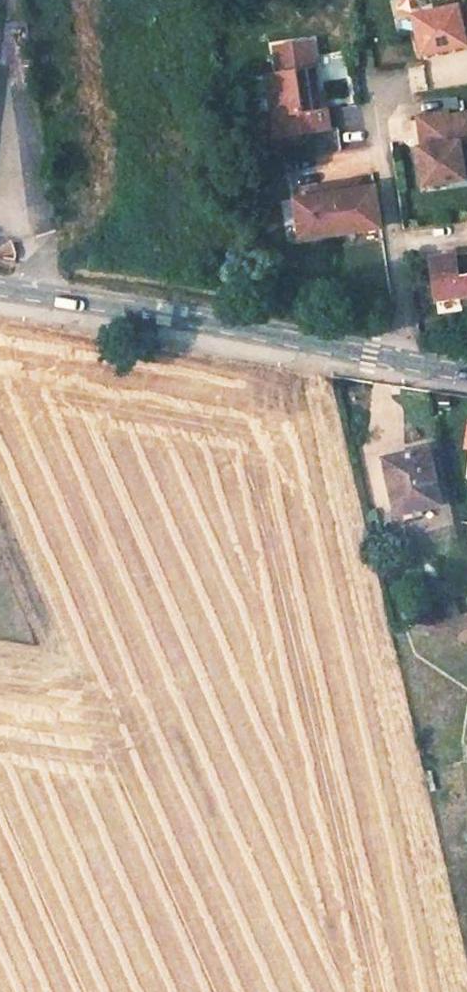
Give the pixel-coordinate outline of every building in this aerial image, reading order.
[(410,15),(419,54),(466,44),(466,3),(410,15)] [(318,93),(310,41),(272,47),(276,74),(282,109),(270,111),(274,138),(329,129),(325,108),(321,109),(318,93)] [(276,74),(265,75),(270,111),(282,109),(276,74)] [(416,119),(421,148),(418,149),(423,187),(464,180),(459,143),(466,142),(466,118),(447,122),(446,114),(416,119)] [(358,181),(349,183),(350,191),(359,190),(358,181)] [(308,198),(294,200),(300,239),(379,227),(373,187),(359,190),(350,191),(349,183),(315,188),(317,196),(308,198)] [(315,188),(307,189),(308,198),(317,196),(315,188)] [(429,259),(435,301),(459,297),(460,307),(466,306),(466,254),(429,259)] [(441,507),(426,447),(383,459),(397,518),(441,507)]
